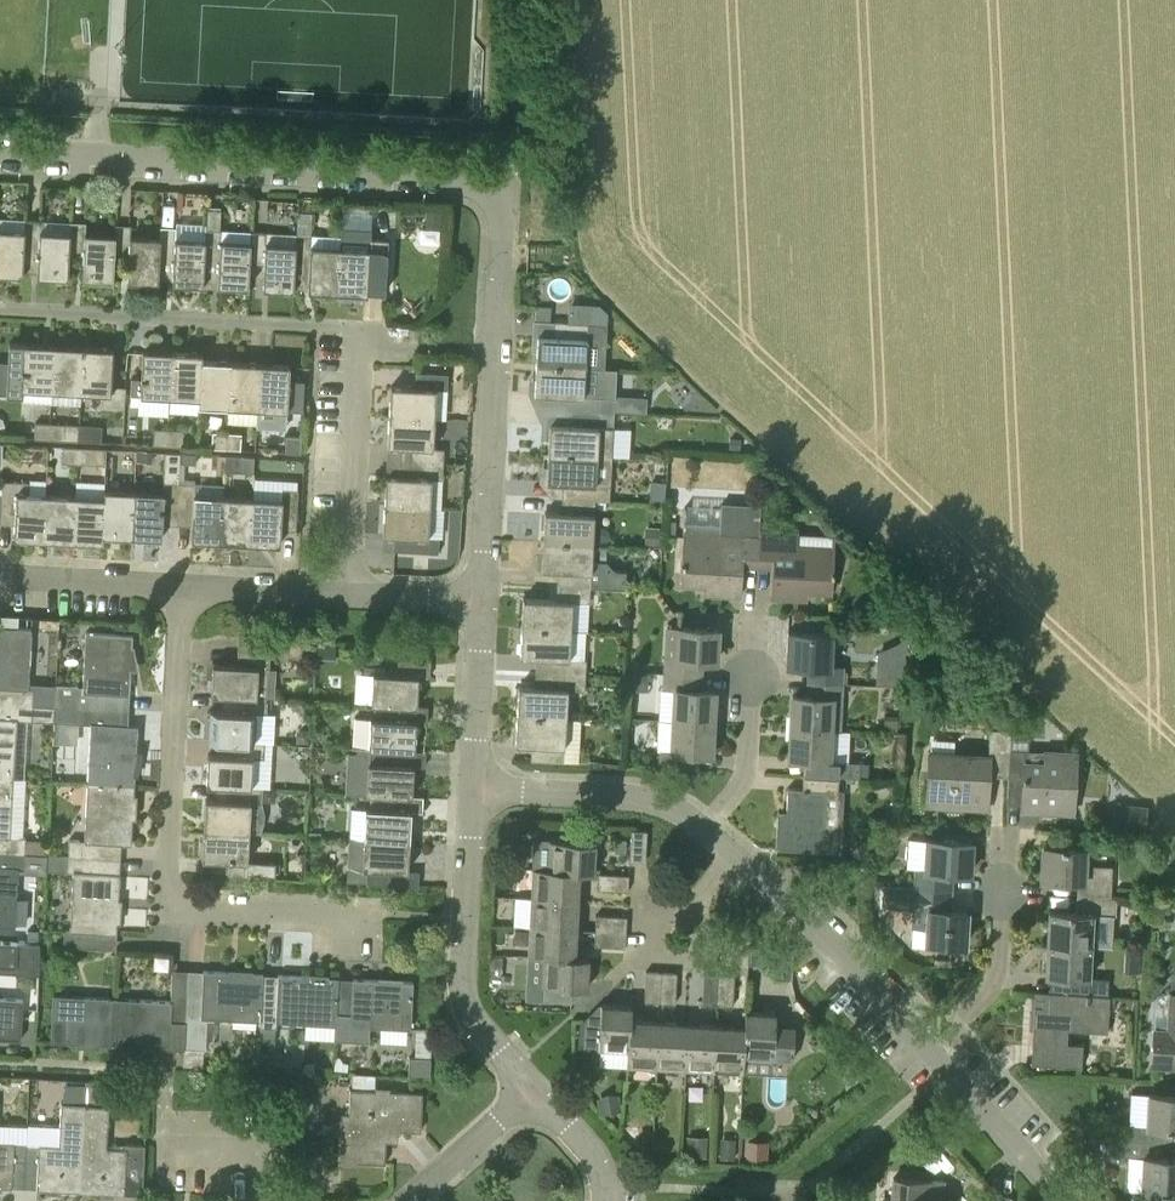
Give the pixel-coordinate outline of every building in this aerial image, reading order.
[(427,209),(426,228),(441,229),(442,210),(427,209)] [(24,230),(22,270),(38,271),(38,276),(67,277),(68,271),(69,254),(69,233),(40,231),(41,220),(25,219),(24,230)] [(69,233),(69,254),(84,255),(83,271),(83,278),(112,280),(113,273),(114,256),(115,235),(85,233),(86,222),(71,221),(70,233),(69,233)] [(115,235),(114,256),(129,257),(127,281),(157,282),(157,272),(159,238),(130,236),(130,224),(116,224),(115,235)] [(159,238),(157,272),(173,273),(173,283),(202,285),(205,239),(175,238),(176,227),(160,226),(159,238)] [(341,246),(339,292),(367,294),(368,291),(385,292),(386,270),(388,249),(388,239),(371,238),(372,229),(342,228),(341,246)] [(22,275),(22,270),(24,230),(0,229),(0,274),(22,275)] [(205,239),(202,285),(248,287),(249,281),(249,263),(250,242),(221,240),(221,230),(207,229),(205,229),(205,239)] [(250,242),(249,263),(265,264),(264,281),(263,288),(293,290),(293,288),(293,280),(295,244),(266,242),(266,232),(251,231),(250,242)] [(295,244),(293,280),(309,280),(309,289),(309,291),(337,292),(339,292),(341,246),(311,244),(312,235),(296,234),(295,244)] [(534,303),(533,319),(551,319),(551,304),(534,303)] [(536,363),(584,366),(584,365),(604,366),(606,322),(554,319),(553,334),(537,334),(536,363)] [(53,345),(9,343),(8,362),(0,361),(0,394),(22,396),(22,389),(51,391),(51,389),(53,345)] [(79,391),(81,347),(53,345),(51,389),(79,391)] [(81,347),(79,391),(100,393),(103,408),(123,409),(125,386),(109,386),(112,349),(81,347)] [(132,377),(131,394),(141,395),(170,397),(172,352),(143,350),(142,377),(132,377)] [(172,352),(170,397),(199,398),(201,360),(201,353),(172,352)] [(199,398),(198,405),(228,407),(231,362),(201,360),(199,398)] [(231,362),(228,407),(257,409),(259,364),(231,362)] [(535,377),(534,392),(567,393),(566,409),(599,411),(615,412),(616,397),(583,395),(584,366),(536,363),(535,377)] [(259,364),(257,409),(286,410),(302,411),(304,381),(289,380),(289,366),(259,364)] [(391,386),(389,416),(435,418),(436,389),(447,389),(448,374),(416,372),(416,375),(415,388),(391,386)] [(648,396),(632,395),(631,410),(647,411),(648,396)] [(612,456),(615,412),(566,409),(566,423),(549,422),(547,452),(612,456)] [(389,416),(388,446),(412,447),(411,462),(443,464),(444,449),(433,448),(435,418),(389,416)] [(48,438),(49,423),(35,422),(34,437),(48,438)] [(49,423),(48,438),(77,440),(78,424),(49,423)] [(167,445),(167,429),(153,428),(152,444),(167,445)] [(167,429),(167,445),(181,446),(182,430),(167,429)] [(729,447),(741,447),(741,437),(735,429),(730,429),(729,447)] [(225,448),(226,433),(211,432),(211,447),(225,448)] [(226,433),(225,448),(240,449),(240,433),(226,433)] [(300,452),(301,436),(285,435),(284,451),(300,452)] [(75,460),(76,445),(63,444),(62,460),(75,460)] [(76,445),(75,460),(105,462),(106,446),(76,445)] [(136,449),(136,451),(136,460),(152,461),(152,452),(152,450),(136,449)] [(179,482),(180,463),(180,453),(164,452),(162,493),(133,491),(131,536),(159,538),(160,523),(176,524),(177,514),(179,482)] [(610,499),(612,456),(547,452),(546,480),(562,481),(561,496),(594,498),(610,499)] [(196,464),(197,454),(180,453),(180,463),(196,464)] [(252,472),(253,457),(225,455),(224,470),(252,472)] [(386,476),(385,505),(430,508),(431,478),(442,479),(443,464),(411,462),(399,461),(398,476),(386,476)] [(666,481),(650,480),(649,500),(665,501),(666,481)] [(0,499),(0,522),(14,523),(13,537),(43,538),(45,493),(29,492),(30,482),(16,481),(1,481),(0,499)] [(220,541),(222,496),(193,494),(194,483),(179,482),(177,514),(192,515),(191,539),(220,541)] [(252,498),(250,543),(278,544),(279,529),(296,530),(298,489),(297,489),(283,488),(282,499),(253,498),(252,498)] [(131,536),(133,491),(104,489),(103,496),(101,535),(131,536)] [(45,493),(43,538),(71,540),(74,495),(45,493)] [(74,495),(71,540),(101,542),(101,535),(103,496),(74,495)] [(250,543),(252,498),(222,496),(220,541),(250,543)] [(545,510),(543,540),(592,542),(594,498),(561,496),(561,510),(545,510)] [(683,526),(680,587),(704,588),(704,594),(741,595),(742,567),(756,568),(758,530),(759,521),(759,504),(721,502),(721,505),(719,528),(685,526),(683,526)] [(385,505),(383,535),(395,535),(395,550),(438,552),(439,542),(439,538),(428,537),(429,509),(430,508),(385,505)] [(660,526),(645,526),(644,545),(659,546),(660,526)] [(758,530),(756,568),(771,568),(770,598),(808,600),(808,593),(831,595),(832,569),(833,551),(834,543),(834,534),(798,532),(785,531),(758,530)] [(591,560),(592,542),(543,540),(542,568),(558,568),(557,584),(589,585),(625,587),(626,570),(615,569),(607,561),(591,560)] [(588,599),(589,585),(557,584),(557,598),(522,596),(520,626),(570,629),(571,599),(588,599)] [(662,656),(661,672),(702,675),(703,659),(716,659),(718,628),(683,626),(684,610),(677,609),(676,625),(675,625),(675,626),(673,657),(662,656)] [(569,656),(570,629),(520,626),(519,654),(535,655),(534,671),(585,674),(586,657),(569,656)] [(33,704),(54,705),(55,689),(34,687),(27,687),(30,628),(0,627),(0,702),(33,704)] [(55,689),(54,705),(122,708),(123,694),(129,694),(130,669),(131,645),(132,635),(132,634),(86,632),(83,684),(55,683),(55,689)] [(806,680),(843,682),(844,664),(832,663),(833,634),(788,632),(786,663),(806,664),(806,680)] [(213,663),(211,694),(234,696),(267,697),(267,696),(275,696),(277,668),(269,668),(270,637),(270,636),(238,634),(238,635),(236,665),(213,663)] [(880,650),(879,682),(902,683),(924,670),(908,637),(880,650)] [(317,644),(316,663),(335,664),(336,645),(317,644)] [(395,704),(416,705),(417,675),(429,676),(429,660),(398,658),(396,674),(372,672),(371,702),(395,703),(395,704)] [(584,687),(585,674),(534,671),(534,685),(518,684),(516,714),(566,717),(567,686),(584,687)] [(661,672),(660,688),(673,689),(671,719),(712,721),(714,689),(702,688),(702,675),(661,672)] [(632,690),(648,691),(649,674),(633,673),(632,690)] [(793,694),(791,726),(833,728),(841,729),(842,712),(834,712),(835,696),(842,696),(843,682),(806,680),(805,694),(793,694)] [(266,712),(267,697),(234,696),(234,710),(210,709),(208,740),(232,740),(253,741),(255,711),(266,712)] [(13,777),(16,719),(27,719),(32,720),(53,721),(54,705),(33,704),(0,702),(0,776),(13,777)] [(355,717),(354,747),(355,747),(368,748),(392,749),(392,748),(413,750),(415,720),(426,721),(427,705),(416,705),(395,704),(395,703),(378,702),(378,718),(370,717),(355,717)] [(54,705),(53,721),(90,723),(87,781),(134,783),(134,774),(135,750),(136,751),(137,725),(127,725),(121,725),(122,708),(54,705)] [(516,714),(515,742),(516,742),(531,743),(530,759),(563,761),(566,717),(516,714)] [(900,715),(885,714),(885,728),(899,729),(900,715)] [(659,748),(658,764),(659,764),(695,766),(696,751),(711,752),(712,721),(671,719),(670,749),(659,748)] [(831,758),(833,728),(791,726),(789,756),(803,757),(802,773),(838,775),(859,776),(860,761),(839,760),(839,758),(831,758)] [(303,728),(296,735),(295,742),(308,742),(309,728),(303,728)] [(1007,775),(1009,748),(1010,730),(990,729),(989,753),(927,749),(924,804),(986,808),(988,774),(1007,775)] [(264,741),(253,741),(232,740),(231,755),(208,754),(206,784),(229,785),(250,786),(252,757),(264,757),(264,741)] [(344,792),(366,793),(411,796),(413,766),(424,767),(425,750),(413,750),(392,748),(392,749),(368,748),(355,747),(355,751),(346,751),(344,792)] [(1007,775),(1006,797),(1021,797),(1021,804),(1021,809),(1075,812),(1078,750),(1043,748),(1043,750),(1042,760),(1008,758),(1007,775)] [(871,762),(860,761),(859,776),(870,776),(871,762)] [(777,813),(775,846),(840,849),(841,825),(843,790),(838,789),(838,780),(838,775),(802,773),(802,787),(788,786),(786,813),(777,813)] [(24,852),(47,853),(47,839),(25,838),(25,837),(22,837),(10,836),(13,777),(0,776),(0,851),(24,852)] [(68,838),(68,855),(114,857),(115,842),(121,843),(131,843),(132,818),(131,818),(133,794),(134,783),(87,781),(84,839),(68,838)] [(205,799),(203,828),(248,831),(249,801),(261,802),(262,787),(250,786),(229,785),(216,784),(215,799),(205,799)] [(276,788),(263,787),(262,801),(270,801),(275,797),(276,788)] [(365,808),(364,837),(409,840),(410,810),(422,811),(422,796),(411,796),(371,794),(370,809),(365,808)] [(1145,807),(1115,803),(1112,828),(1142,831),(1145,807)] [(246,861),(248,831),(203,828),(202,858),(225,859),(224,875),(257,877),(258,861),(246,861)] [(632,829),(631,860),(646,860),(647,829),(632,829)] [(1115,836),(1094,835),(1094,850),(1114,850),(1115,836)] [(350,836),(348,866),(368,867),(367,882),(367,883),(418,886),(418,870),(407,869),(409,840),(364,837),(350,836)] [(913,885),(952,888),(953,872),(968,873),(970,839),(925,836),(924,869),(914,868),(913,885)] [(858,863),(860,861),(873,850),(864,839),(849,852),(856,861),(858,863)] [(549,840),(548,868),(570,869),(569,872),(579,872),(592,873),(594,843),(549,840)] [(514,845),(513,863),(527,864),(528,846),(514,845)] [(1076,896),(1110,897),(1112,865),(1087,863),(1088,848),(1042,845),(1040,879),(1077,881),(1076,896)] [(15,927),(18,867),(24,868),(24,852),(0,851),(0,926),(15,927)] [(68,855),(67,870),(72,870),(72,873),(69,930),(110,933),(116,933),(117,922),(118,898),(119,872),(113,872),(114,857),(68,855)] [(258,861),(257,874),(274,875),(275,862),(258,861)] [(570,869),(548,868),(533,867),(532,897),(578,899),(579,872),(569,872),(570,869)] [(629,889),(629,874),(599,873),(598,888),(629,889)] [(889,884),(887,906),(912,907),(910,927),(909,945),(925,946),(925,942),(964,944),(966,911),(951,910),(952,888),(913,885),(889,884)] [(1165,896),(1149,895),(1149,906),(1165,907),(1165,896)] [(1116,897),(1110,897),(1076,896),(1075,913),(1049,911),(1047,942),(1091,945),(1113,946),(1116,897)] [(576,928),(578,899),(532,897),(530,926),(576,928)] [(1165,919),(1166,907),(1150,906),(1149,918),(1165,919)] [(595,929),(625,931),(626,916),(595,915),(595,929)] [(574,956),(576,928),(530,926),(529,955),(542,955),(574,956)] [(110,933),(69,930),(64,929),(63,945),(110,948),(110,933)] [(624,946),(625,931),(595,929),(594,945),(624,946)] [(38,930),(28,930),(28,941),(38,941),(38,930)] [(18,943),(18,942),(0,941),(0,966),(17,967),(18,943)] [(1089,977),(1091,945),(1047,942),(1045,973),(1067,975),(1066,992),(1107,994),(1107,978),(1089,977)] [(747,946),(747,963),(776,964),(775,976),(777,976),(791,977),(793,947),(778,946),(747,945),(747,946)] [(588,957),(574,956),(542,955),(542,965),(540,1000),(572,1002),(573,988),(586,989),(588,957)] [(261,1020),(263,974),(254,973),(254,974),(228,972),(228,971),(203,970),(203,976),(187,975),(184,1023),(183,1048),(206,1049),(208,1018),(259,1021),(261,1020)] [(646,971),(644,1001),(659,1001),(661,972),(646,971)] [(661,972),(659,1001),(674,1002),(676,972),(661,972)] [(112,998),(110,1044),(118,1045),(142,1046),(183,1048),(184,1023),(187,975),(172,974),(171,1000),(112,997),(112,998)] [(259,1021),(259,1027),(276,1027),(276,1021),(305,1023),(334,1025),(335,1024),(337,983),(337,977),(327,977),(303,976),(303,975),(277,974),(277,980),(263,979),(261,1020),(259,1021)] [(703,974),(701,1004),(717,1005),(718,975),(703,974)] [(718,975),(717,1005),(732,1006),(734,975),(718,975)] [(334,1025),(333,1039),(368,1041),(369,1026),(410,1029),(413,981),(403,981),(377,980),(377,979),(353,978),(352,984),(337,983),(335,1024),(334,1025)] [(1034,1007),(1030,1063),(1080,1066),(1082,1044),(1066,1043),(1067,1029),(1108,1031),(1109,994),(1107,994),(1066,992),(1047,991),(1034,990),(1034,991),(1034,998),(1043,998),(1042,1007),(1034,1007)] [(1150,1064),(1174,1065),(1174,992),(1169,991),(1168,991),(1166,992),(1164,993),(1161,994),(1159,995),(1158,997),(1156,999),(1155,1001),(1154,1004),(1153,1006),(1153,1008),(1152,1026),(1150,1064)] [(53,994),(50,1041),(76,1043),(100,1044),(110,1044),(112,998),(112,997),(53,994)] [(21,1040),(23,999),(0,998),(0,1038),(21,1040)] [(584,1044),(584,1048),(598,1048),(598,1050),(600,1051),(626,1052),(627,1029),(630,1029),(630,1020),(631,1006),(611,1005),(600,1004),(600,1018),(585,1017),(585,1021),(584,1044)] [(743,1057),(744,1057),(792,1059),(794,1025),(775,1024),(775,1013),(744,1011),(744,1026),(745,1026),(743,1057)] [(626,1052),(625,1066),(656,1067),(658,1022),(630,1020),(630,1029),(627,1029),(626,1052)] [(684,1069),(686,1023),(658,1022),(656,1067),(684,1069)] [(712,1070),(714,1024),(686,1023),(684,1069),(712,1070)] [(745,1026),(744,1026),(714,1024),(712,1070),(743,1072),(744,1057),(743,1057),(745,1026)] [(407,1075),(423,1076),(428,1076),(429,1057),(408,1056),(407,1075)] [(335,1059),(334,1070),(345,1070),(345,1064),(340,1059),(335,1059)] [(277,1078),(304,1080),(305,1080),(306,1064),(278,1062),(278,1071),(277,1078)] [(389,1091),(389,1090),(375,1089),(376,1074),(352,1073),(352,1090),(350,1090),(349,1114),(348,1114),(346,1162),(357,1163),(357,1162),(385,1163),(385,1142),(386,1142),(387,1129),(420,1131),(422,1093),(389,1091)] [(313,1078),(308,1091),(322,1095),(326,1082),(313,1078)] [(63,1083),(62,1102),(84,1103),(85,1084),(63,1083)] [(86,1103),(109,1104),(110,1085),(87,1084),(86,1103)] [(141,1086),(110,1085),(109,1104),(140,1106),(141,1086)] [(1162,1142),(1162,1127),(1174,1128),(1174,1095),(1146,1093),(1145,1125),(1125,1124),(1124,1140),(1162,1142)] [(80,1191),(84,1103),(62,1102),(61,1125),(27,1123),(26,1143),(24,1186),(36,1187),(36,1188),(80,1191)] [(84,1103),(80,1191),(141,1194),(142,1166),(143,1143),(125,1142),(125,1148),(107,1147),(107,1141),(107,1138),(109,1106),(109,1104),(86,1103),(84,1103)] [(622,1126),(622,1135),(635,1149),(639,1149),(640,1127),(622,1126)] [(708,1136),(687,1135),(686,1155),(707,1156),(708,1136)] [(736,1138),(720,1137),(719,1158),(735,1159),(736,1138)] [(1124,1140),(1092,1138),(1092,1153),(1143,1155),(1142,1190),(1174,1192),(1174,1157),(1161,1157),(1162,1142),(1124,1140)] [(767,1140),(745,1139),(743,1162),(766,1163),(767,1140)] [(11,1187),(11,1186),(24,1186),(26,1160),(26,1143),(0,1142),(0,1187),(11,1187)] [(892,1197),(899,1198),(898,1200),(948,1200),(942,1200),(943,1181),(893,1178),(892,1197)]
